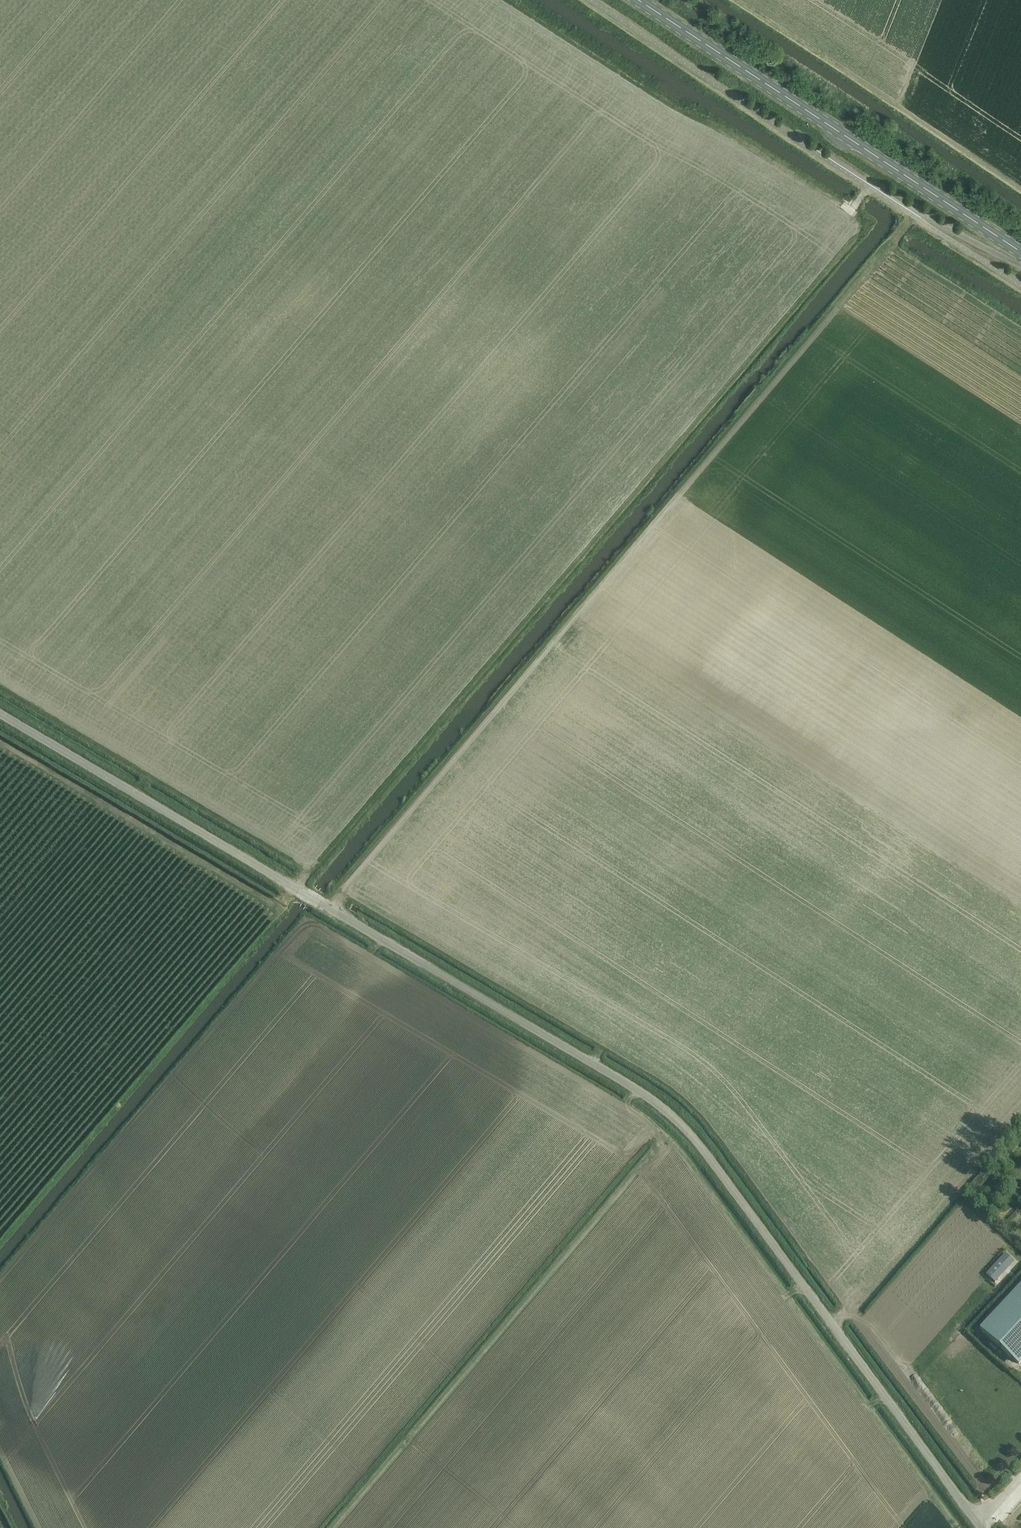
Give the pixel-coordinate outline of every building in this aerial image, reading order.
[(995,1283),(999,1278),(995,1275),(1004,1266),(998,1261),(986,1275),(995,1283)] [(980,1330),(1013,1360),(1020,1352),(1020,1286),(980,1330)]
